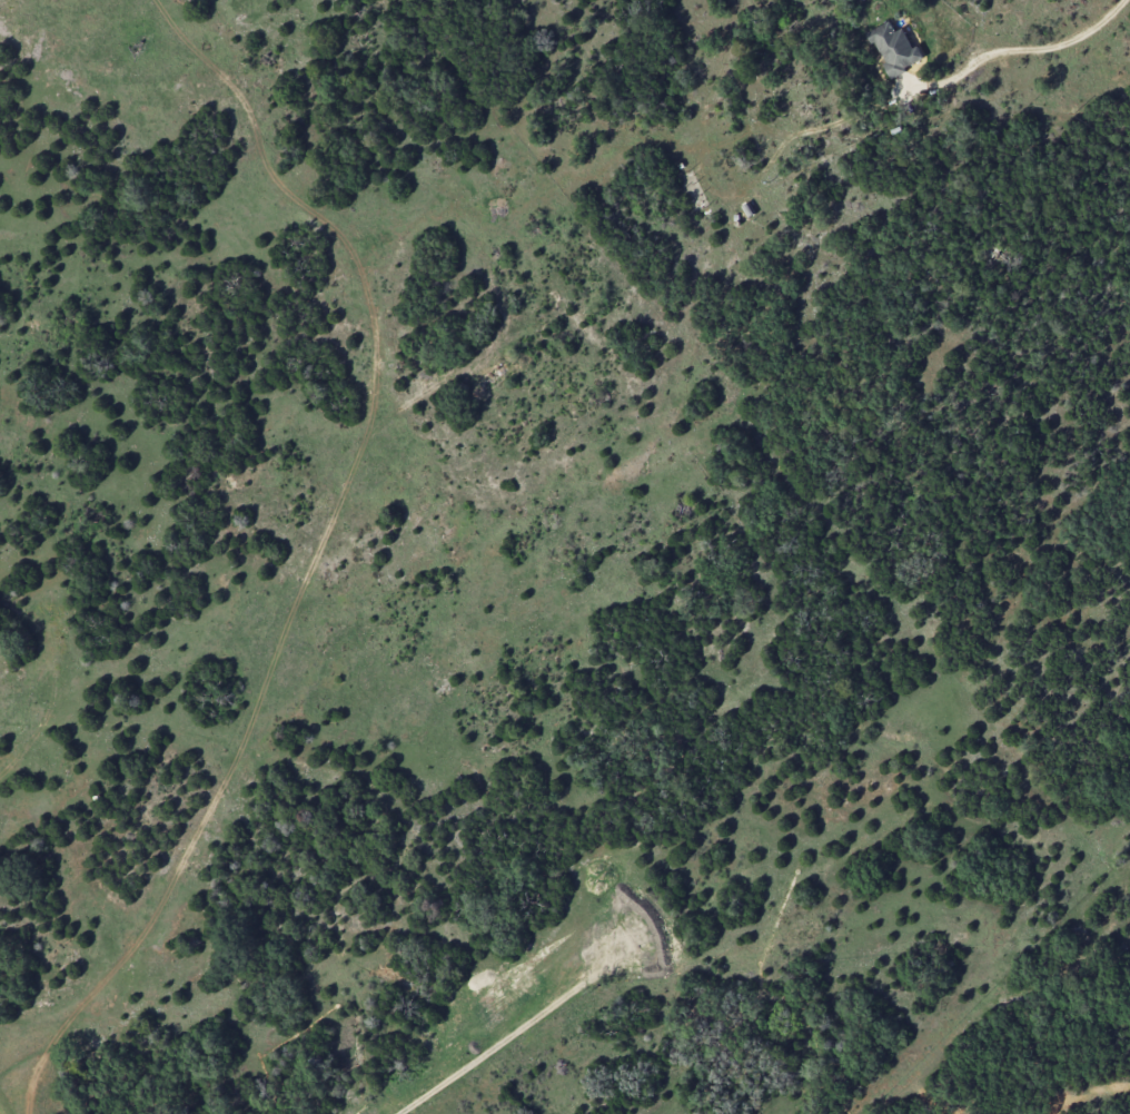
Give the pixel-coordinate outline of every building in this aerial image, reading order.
[(925,60),(918,46),(913,48),(903,28),(895,32),(890,21),(869,31),(890,77),(925,60)]
